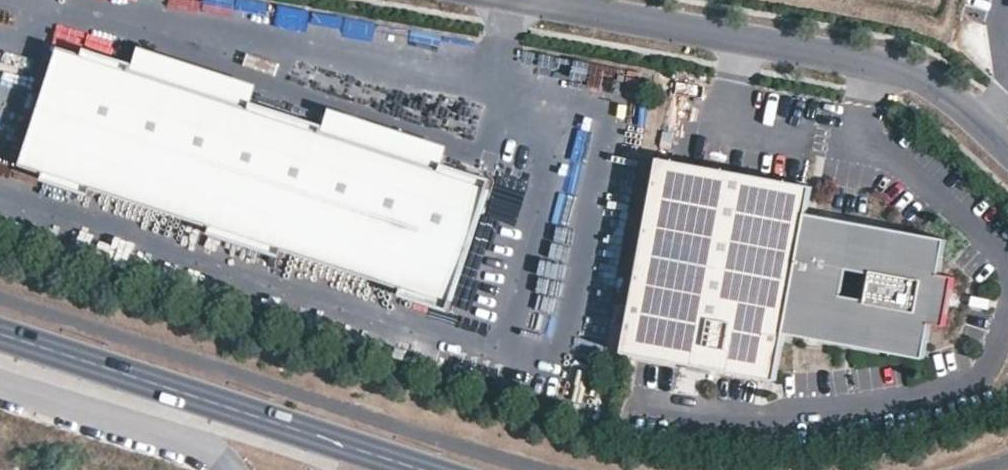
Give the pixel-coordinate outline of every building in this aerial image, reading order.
[(39,174),(81,49),(57,41),(15,166),(39,174)] [(435,172),(317,133),(319,126),(249,104),(247,110),(126,71),(128,64),(81,49),(39,174),(87,190),(89,183),(210,223),(208,230),(277,252),(280,246),(398,285),(396,291),(445,307),(487,181),(438,165),(435,172)] [(934,277),(941,241),(801,216),(806,189),(658,162),(622,357),(639,360),(681,368),(725,376),(761,382),(770,384),(779,336),(908,360),(919,362),(925,327),(940,329),(949,280),(934,277)]
